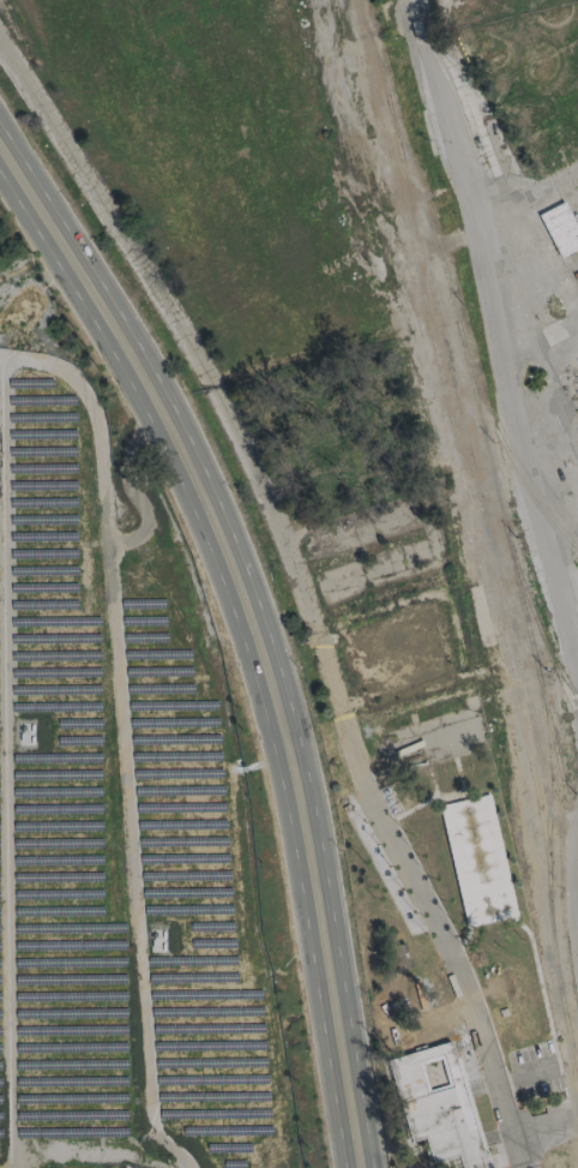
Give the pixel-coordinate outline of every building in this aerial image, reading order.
[(577,247),(577,233),(563,202),(537,214),(558,257),(577,247)] [(410,1142),(425,1138),(432,1163),(448,1158),(451,1167),(454,1165),(455,1167),(486,1167),(450,1041),(387,1059),(410,1142)]
